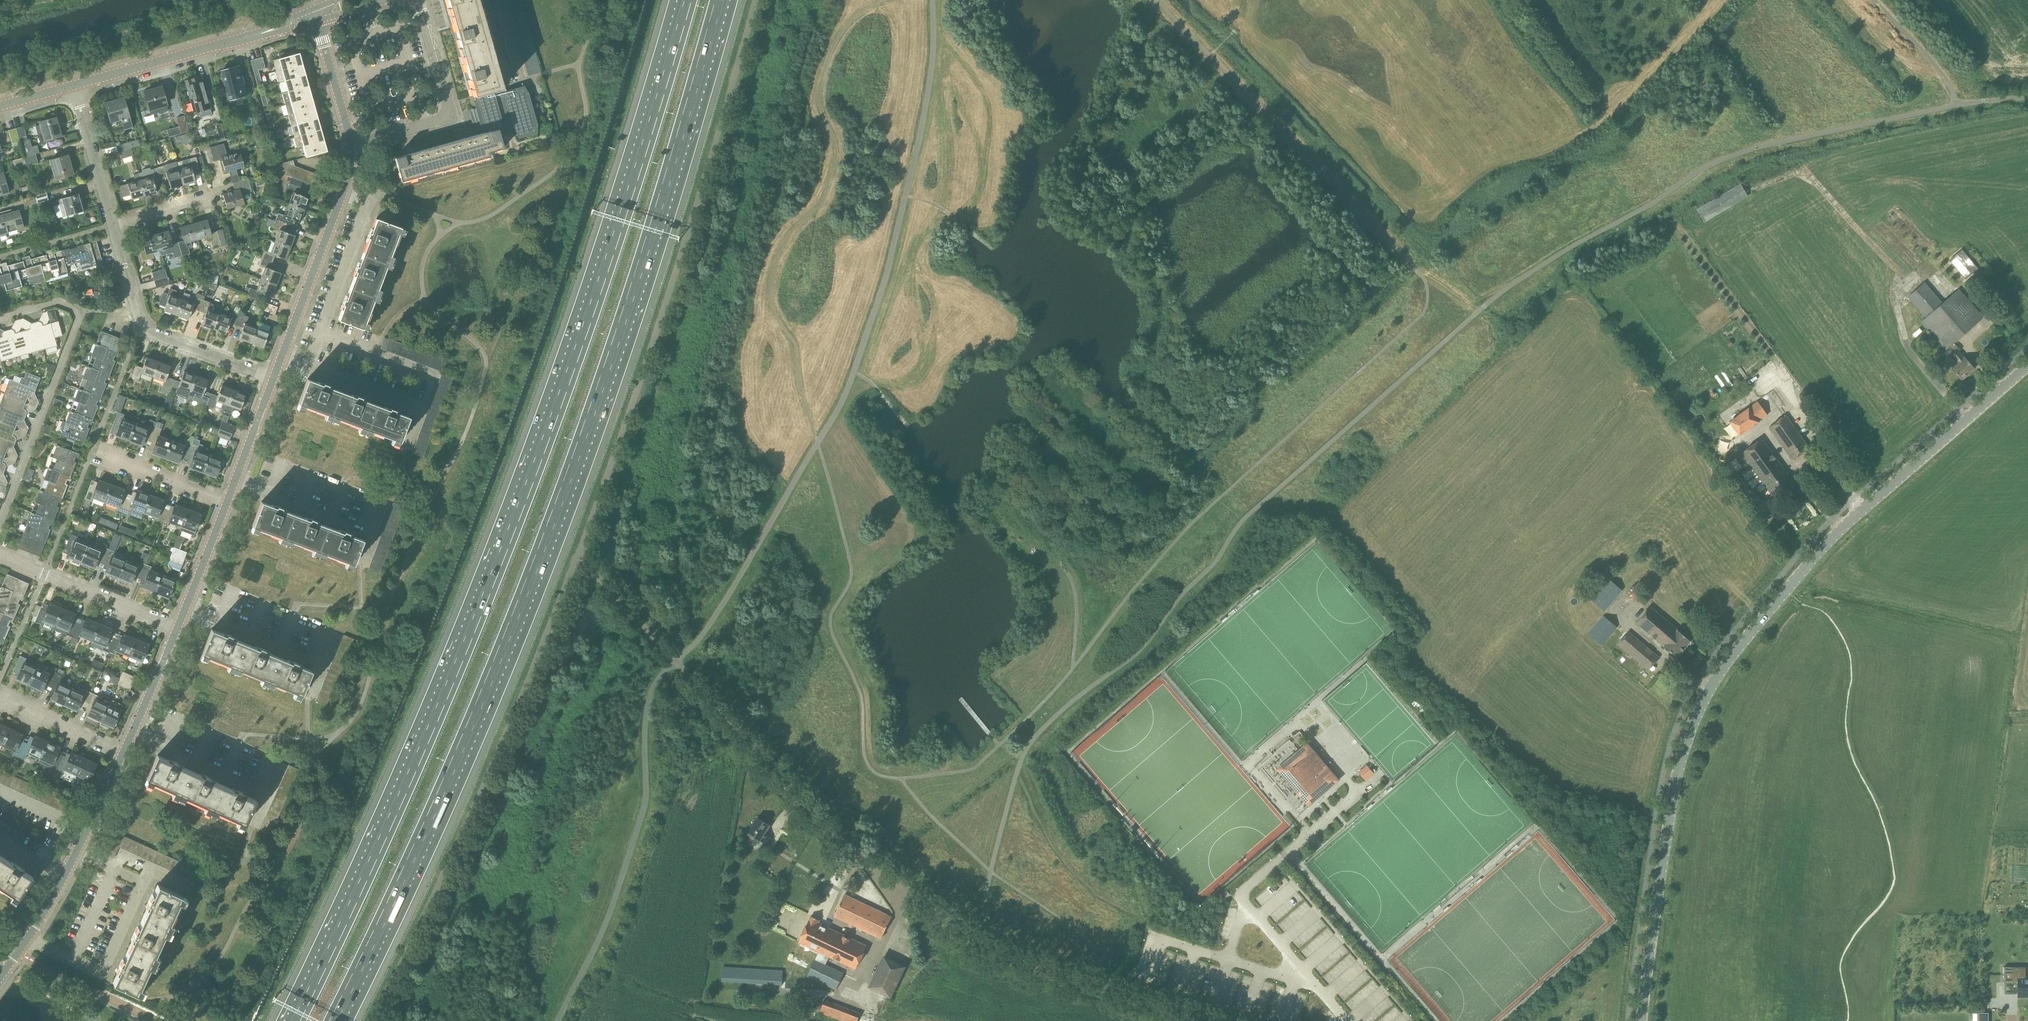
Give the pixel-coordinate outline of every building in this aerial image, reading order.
[(469,97),(473,96),(474,96),(484,133),(395,158),(401,181),(489,157),(488,152),(503,148),(500,135),(514,131),(519,138),(537,133),(537,125),(536,125),(528,94),(529,93),(523,86),(506,91),(503,82),(512,80),(490,0),(441,0),(469,97)] [(521,3),(508,6),(510,12),(522,9),(521,3)] [(524,14),(522,9),(510,12),(511,18),(524,14)] [(513,24),(526,20),(524,14),(511,18),(513,24)] [(527,26),(526,20),(513,24),(515,30),(527,26)] [(527,26),(515,30),(516,35),(529,32),(527,26)] [(530,38),(529,32),(516,35),(518,41),(530,38)] [(530,38),(518,41),(519,47),(532,43),(530,38)] [(534,49),(532,43),(519,47),(521,53),(534,49)] [(534,49),(521,53),(523,58),(535,55),(534,49)] [(274,60),(277,71),(303,64),(299,53),(274,60)] [(537,61),(535,55),(523,58),(524,64),(537,61)] [(257,58),(260,69),(265,68),(262,57),(257,58)] [(251,60),(256,77),(260,76),(259,70),(260,69),(257,58),(251,60)] [(537,61),(524,64),(526,70),(539,67),(537,61)] [(284,80),(284,81),(306,75),(303,64),(277,71),(280,81),(284,80)] [(230,99),(247,95),(239,66),(222,70),(230,99)] [(540,72),(539,67),(526,70),(528,76),(540,72)] [(309,86),(306,75),(284,81),(288,92),(309,86)] [(202,77),(186,81),(195,113),(200,111),(201,117),(212,114),(210,108),(211,108),(202,77)] [(282,93),(285,104),(312,97),(309,86),(288,92),(282,93)] [(152,115),(169,110),(162,88),(145,92),(152,115)] [(110,131),(124,127),(125,130),(133,127),(125,97),(105,103),(111,122),(108,123),(110,131)] [(312,97),(285,104),(288,115),(315,108),(312,97)] [(318,119),(315,108),(288,115),(291,126),(318,119)] [(261,128),(266,127),(263,115),(257,117),(261,128)] [(182,133),(189,131),(185,116),(177,118),(182,133)] [(39,134),(41,142),(63,136),(57,117),(38,122),(42,133),(39,134)] [(291,126),(294,137),(321,130),(318,119),(291,126)] [(221,139),(229,137),(225,123),(217,125),(221,139)] [(24,126),(16,128),(20,142),(27,140),(24,126)] [(20,142),(16,128),(8,130),(12,144),(20,142)] [(303,146),(303,147),(324,141),(321,130),(294,137),(297,148),(303,146)] [(120,151),(131,147),(135,146),(133,140),(118,145),(120,151)] [(327,151),(324,141),(303,147),(306,157),(327,151)] [(239,181),(236,169),(244,166),(240,152),(228,156),(224,143),(210,147),(214,161),(222,159),(225,172),(229,170),(232,182),(239,181)] [(133,156),(131,147),(120,151),(122,158),(133,156)] [(36,154),(24,157),(27,167),(38,163),(36,154)] [(56,179),(73,174),(68,155),(51,160),(56,179)] [(15,170),(27,167),(24,157),(13,160),(15,170)] [(177,162),(183,185),(196,182),(192,170),(200,168),(196,157),(177,162)] [(282,174),(286,175),(289,168),(295,166),(293,160),(276,165),(274,171),(276,171),(282,174)] [(164,166),(157,168),(161,179),(162,184),(169,183),(171,189),(183,185),(177,162),(164,165),(164,166)] [(286,175),(292,177),(297,179),(301,168),(295,166),(289,168),(286,175)] [(143,172),(138,173),(145,196),(157,192),(156,187),(160,186),(159,180),(161,179),(157,168),(151,170),(150,168),(142,170),(143,172)] [(307,170),(301,168),(297,179),(302,181),(307,170)] [(292,177),(289,183),(301,188),(303,181),(309,183),(313,173),(307,170),(302,181),(297,179),(292,177)] [(9,192),(3,173),(0,174),(0,195),(9,192)] [(135,181),(119,186),(122,197),(130,194),(132,199),(145,196),(138,173),(133,175),(135,181)] [(318,175),(313,173),(309,183),(314,185),(318,175)] [(323,177),(318,175),(314,185),(319,187),(323,177)] [(239,181),(232,182),(234,189),(227,191),(228,193),(223,194),(227,209),(244,204),(242,194),(251,191),(248,178),(239,181)] [(293,193),(289,204),(305,210),(309,198),(298,194),(301,188),(289,183),(287,191),(293,193)] [(1697,210),(1704,222),(1748,196),(1740,184),(1697,210)] [(47,192),(35,195),(37,203),(49,200),(47,192)] [(63,217),(84,211),(78,194),(58,200),(63,217)] [(25,207),(37,203),(35,195),(23,199),(25,207)] [(305,210),(289,204),(285,216),(278,213),(275,221),(287,225),(289,218),(300,223),(305,210)] [(24,228),(23,224),(19,211),(0,216),(0,235),(24,228)] [(368,238),(363,252),(388,261),(392,249),(398,234),(400,228),(376,219),(376,218),(370,233),(369,233),(367,237),(368,238)] [(194,223),(199,239),(206,237),(207,243),(212,242),(213,247),(221,245),(217,231),(211,233),(207,220),(194,223)] [(284,232),(287,225),(275,221),(272,228),(279,231),(275,242),(290,247),(295,236),(284,232)] [(179,242),(182,256),(190,254),(189,248),(193,247),(191,241),(199,239),(194,223),(181,227),(185,240),(179,242)] [(182,256),(179,242),(172,244),(169,231),(168,231),(167,229),(156,232),(157,234),(156,234),(160,250),(159,250),(160,256),(173,253),(175,258),(182,256)] [(159,250),(160,250),(156,234),(151,236),(150,234),(143,236),(144,238),(143,238),(146,251),(141,252),(143,260),(142,260),(143,261),(149,259),(153,258),(152,252),(159,250)] [(85,244),(86,250),(98,247),(96,240),(85,244)] [(261,258),(273,262),(275,256),(286,260),(290,247),(275,242),(270,253),(264,251),(261,258)] [(91,267),(90,261),(89,261),(88,255),(86,250),(85,244),(77,246),(77,247),(70,249),(70,248),(62,250),(66,266),(67,266),(80,263),(81,270),(91,267)] [(86,250),(88,255),(100,252),(98,247),(86,250)] [(226,262),(228,257),(231,249),(227,247),(226,252),(224,251),(221,259),(226,262)] [(69,273),(67,266),(66,266),(62,250),(53,253),(53,249),(46,251),(47,255),(38,257),(45,280),(69,273)] [(1958,259),(1952,264),(1965,279),(1966,279),(1972,274),(1968,269),(1974,264),(1962,249),(1955,255),(1958,259)] [(88,255),(89,261),(90,261),(101,258),(100,252),(88,255)] [(356,271),(351,286),(375,295),(388,261),(363,252),(358,267),(356,266),(354,271),(356,271)] [(23,261),(15,263),(20,280),(21,279),(28,277),(29,284),(45,280),(38,257),(30,259),(29,255),(22,257),(23,261)] [(101,258),(90,261),(91,267),(95,266),(101,264),(103,264),(101,258)] [(265,268),(261,279),(276,285),(281,273),(270,269),(273,262),(261,258),(258,266),(265,268)] [(21,279),(20,280),(15,263),(7,266),(6,262),(0,264),(0,267),(0,285),(4,284),(6,291),(22,286),(21,279)] [(152,272),(155,280),(167,277),(165,269),(152,272)] [(217,284),(218,276),(210,275),(209,283),(217,284)] [(169,284),(167,277),(155,280),(157,288),(169,284)] [(272,297),(276,285),(261,279),(256,291),(250,288),(247,295),(258,300),(261,293),(272,297)] [(1908,297),(1926,318),(1921,322),(1946,350),(1983,317),(1959,289),(1942,304),(1924,283),(1908,297)] [(343,305),(338,320),(362,329),(375,295),(351,286),(345,300),(344,299),(342,304),(343,305)] [(182,299),(175,296),(177,291),(170,288),(167,294),(163,293),(159,304),(165,307),(164,311),(176,315),(182,299)] [(182,299),(176,315),(188,320),(192,309),(199,311),(204,296),(197,293),(193,303),(187,301),(190,295),(184,293),(182,299)] [(212,299),(204,296),(199,311),(205,314),(201,325),(214,329),(220,313),(208,309),(212,299)] [(248,297),(246,303),(252,305),(254,299),(248,297)] [(275,314),(278,307),(266,303),(263,310),(275,314)] [(222,307),(220,313),(214,329),(226,334),(230,322),(236,325),(241,314),(243,309),(235,306),(231,317),(225,315),(227,309),(222,307)] [(1998,313),(1991,319),(1995,324),(2003,317),(1998,313)] [(248,317),(241,314),(236,325),(243,327),(239,339),(251,343),(257,327),(246,323),(248,317)] [(47,324),(43,325),(43,323),(39,321),(35,322),(43,350),(57,346),(55,338),(63,335),(59,321),(47,324)] [(29,354),(43,350),(35,322),(32,323),(30,326),(31,329),(23,331),(29,354)] [(269,332),(257,327),(251,343),(264,348),(269,332)] [(11,329),(7,330),(15,357),(29,354),(23,331),(15,333),(15,331),(11,329)] [(0,338),(0,356),(1,361),(15,357),(7,330),(4,331),(2,334),(3,337),(0,338)] [(101,332),(96,344),(102,346),(106,334),(101,332)] [(106,334),(102,346),(107,348),(112,336),(106,334)] [(112,336),(107,348),(113,350),(117,338),(112,336)] [(387,351),(391,340),(385,337),(381,349),(387,351)] [(117,338),(113,350),(119,352),(123,340),(117,338)] [(392,353),(396,342),(391,340),(387,351),(392,353)] [(398,355),(402,344),(396,342),(392,353),(398,355)] [(96,344),(87,367),(110,375),(114,364),(112,363),(115,355),(117,356),(119,352),(113,350),(107,348),(102,346),(96,344)] [(403,357),(408,346),(402,344),(398,355),(403,357)] [(409,359),(413,348),(408,346),(403,357),(409,359)] [(415,361),(419,350),(413,348),(409,359),(415,361)] [(420,364),(424,352),(419,350),(415,361),(420,364)] [(1968,374),(1974,368),(1958,350),(1950,358),(1949,356),(1940,364),(1946,370),(1951,367),(1961,380),(1968,374)] [(426,366),(430,354),(424,352),(420,364),(426,366)] [(426,366),(431,368),(436,357),(430,354),(426,366)] [(141,373),(153,377),(159,362),(146,357),(142,368),(136,366),(132,377),(139,379),(141,373)] [(436,357),(431,368),(437,370),(441,359),(436,357)] [(441,359),(437,370),(443,372),(447,361),(441,359)] [(171,366),(159,362),(153,377),(164,381),(161,391),(168,394),(170,391),(169,391),(173,380),(167,377),(171,366)] [(47,370),(54,372),(56,367),(47,363),(46,366),(48,367),(47,370)] [(108,379),(110,375),(87,367),(79,389),(101,398),(106,386),(103,385),(106,378),(108,379)] [(169,391),(170,391),(188,398),(197,376),(184,371),(180,382),(173,380),(169,391)] [(10,379),(6,378),(4,383),(8,384),(5,392),(26,401),(29,394),(31,395),(34,393),(40,378),(26,372),(24,378),(21,377),(19,382),(10,379)] [(440,380),(451,385),(453,379),(442,375),(440,380)] [(192,399),(207,405),(211,393),(205,391),(209,380),(197,376),(188,398),(192,399)] [(306,383),(299,403),(333,416),(342,392),(327,386),(328,385),(323,383),(323,385),(308,379),(306,383)] [(440,380),(438,386),(449,390),(451,385),(440,380)] [(218,396),(211,393),(207,405),(215,408),(217,401),(223,403),(220,410),(226,412),(234,390),(222,385),(218,396)] [(438,386),(435,392),(447,396),(449,390),(438,386)] [(79,389),(70,411),(93,420),(97,408),(95,407),(97,400),(100,401),(101,398),(79,389)] [(231,414),(233,407),(240,410),(246,394),(234,390),(226,412),(231,414)] [(25,416),(27,412),(25,409),(23,408),(26,401),(5,392),(0,404),(0,406),(25,416)] [(342,392),(333,416),(365,428),(375,404),(361,399),(361,397),(356,396),(356,397),(342,392)] [(435,392),(433,397),(444,402),(447,396),(435,392)] [(442,407),(444,402),(433,397),(431,403),(442,407)] [(1748,407),(1739,414),(1749,429),(1759,422),(1758,421),(1767,415),(1758,402),(1749,408),(1748,407)] [(431,403),(429,408),(440,413),(442,407),(431,403)] [(375,404),(365,428),(396,440),(399,441),(400,440),(408,417),(394,411),(394,410),(390,408),(389,410),(375,404)] [(16,427),(18,420),(20,421),(24,420),(25,416),(0,406),(0,421),(16,427)] [(427,414),(438,418),(440,413),(429,408),(427,414)] [(93,420),(70,411),(66,423),(63,422),(59,433),(68,436),(67,438),(75,441),(75,439),(84,442),(88,431),(86,430),(89,423),(91,424),(93,420)] [(116,435),(129,440),(135,423),(123,418),(124,415),(118,412),(112,427),(118,429),(116,435)] [(427,414),(425,420),(436,424),(438,418),(427,414)] [(224,415),(219,429),(232,433),(234,426),(227,424),(229,417),(224,415)] [(1797,458),(1806,451),(1805,450),(1809,447),(1786,415),(1783,417),(1782,417),(1772,424),(1773,424),(1769,427),(1793,460),(1796,457),(1797,458)] [(147,427),(135,423),(129,440),(142,445),(144,439),(150,441),(155,426),(156,426),(157,423),(150,420),(147,427)] [(425,420),(423,425),(434,430),(436,424),(425,420)] [(15,442),(16,439),(15,436),(13,435),(16,427),(0,421),(0,437),(15,442)] [(46,424),(43,433),(49,435),(52,427),(46,424)] [(423,425),(421,431),(432,435),(434,430),(423,425)] [(162,428),(156,426),(155,426),(150,441),(156,443),(152,453),(165,458),(172,440),(159,436),(162,428)] [(217,435),(229,440),(232,433),(219,429),(217,435)] [(421,431),(418,437),(430,441),(432,435),(421,431)] [(0,437),(0,452),(5,454),(8,447),(10,448),(14,447),(15,442),(0,437)] [(418,437),(416,442),(427,446),(430,441),(418,437)] [(189,467),(203,472),(209,454),(208,454),(210,450),(204,448),(202,452),(201,451),(202,448),(198,446),(200,441),(194,438),(192,444),(186,459),(191,461),(189,467)] [(1742,453),(1737,456),(1742,464),(1747,460),(1772,495),(1776,492),(1776,493),(1789,484),(1788,483),(1792,481),(1761,439),(1759,441),(1757,441),(1745,450),(1742,453)] [(180,457),(186,459),(192,444),(186,441),(184,445),(172,440),(165,458),(178,463),(180,457)] [(416,442),(414,448),(425,452),(427,446),(416,442)] [(57,445),(49,468),(71,476),(75,464),(73,464),(76,457),(78,457),(80,454),(57,445)] [(423,457),(425,452),(414,448),(412,453),(423,457)] [(222,459),(209,454),(203,472),(215,477),(222,459)] [(40,490),(62,499),(67,487),(65,486),(68,479),(70,480),(71,476),(49,468),(40,490)] [(105,502),(111,485),(98,480),(96,486),(90,484),(84,499),(85,499),(83,505),(89,507),(93,497),(105,502)] [(125,490),(111,485),(105,502),(117,507),(116,511),(122,513),(128,499),(122,496),(125,490)] [(40,490),(31,513),(54,521),(58,509),(56,508),(59,501),(61,502),(62,499),(40,490)] [(144,513),(150,495),(137,491),(133,501),(128,499),(122,513),(128,516),(129,514),(142,519),(144,513)] [(161,524),(167,509),(161,507),(163,500),(150,495),(144,513),(156,517),(155,521),(161,524)] [(261,502),(252,526),(285,539),(295,514),(281,509),(281,507),(277,506),(276,507),(261,502)] [(394,502),(392,508),(403,512),(405,507),(394,502)] [(181,527),(188,509),(175,505),(173,511),(167,509),(161,524),(167,526),(169,522),(181,527)] [(392,508),(389,514),(401,518),(403,512),(392,508)] [(201,514),(188,509),(181,527),(180,531),(193,535),(201,514)] [(50,531),(48,531),(50,524),(52,525),(54,521),(31,513),(23,535),(28,537),(29,537),(34,539),(40,541),(45,544),(50,531)] [(295,514),(285,539),(319,552),(328,527),(314,522),(315,520),(310,518),(309,520),(295,514)] [(389,514),(387,519),(399,523),(401,518),(389,514)] [(387,519),(385,525),(397,529),(399,523),(387,519)] [(385,525),(383,530),(394,535),(397,529),(385,525)] [(328,527),(319,552),(353,564),(362,540),(347,534),(348,532),(343,531),(343,532),(328,527)] [(383,530),(381,536),(392,540),(394,535),(383,530)] [(80,562),(81,562),(88,545),(89,545),(91,540),(78,535),(77,536),(71,533),(65,548),(71,551),(69,557),(73,559),(72,561),(79,564),(80,562)] [(29,537),(28,537),(23,535),(18,548),(24,550),(29,537)] [(381,536),(379,542),(390,546),(392,540),(381,536)] [(34,539),(29,537),(24,550),(29,552),(34,539)] [(35,554),(40,541),(34,539),(29,552),(35,554)] [(40,556),(45,544),(40,541),(35,554),(40,556)] [(379,542),(377,547),(388,551),(390,546),(379,542)] [(97,561),(102,564),(108,548),(103,546),(101,550),(89,545),(88,545),(81,562),(82,563),(81,565),(89,568),(90,565),(94,567),(97,561)] [(174,547),(171,553),(184,559),(187,552),(179,549),(174,547)] [(377,547),(375,553),(386,557),(388,551),(377,547)] [(114,551),(108,548),(102,564),(108,566),(106,572),(118,577),(125,560),(113,555),(114,551)] [(184,559),(171,553),(169,560),(182,566),(184,559)] [(375,553),(373,558),(384,563),(386,557),(375,553)] [(373,558),(370,564),(382,568),(384,563),(373,558)] [(138,565),(125,560),(118,577),(132,583),(134,577),(139,579),(146,564),(139,561),(138,565)] [(152,566),(146,564),(139,579),(145,581),(142,587),(155,592),(161,579),(162,575),(150,570),(152,566)] [(380,574),(382,568),(370,564),(368,569),(380,574)] [(3,583),(1,587),(7,589),(12,576),(7,573),(4,578),(3,583)] [(168,598),(175,581),(162,575),(161,579),(155,592),(168,598)] [(12,576),(7,589),(12,591),(18,578),(12,576)] [(18,578),(12,591),(17,594),(23,580),(18,578)] [(1591,597),(1590,599),(1604,611),(1622,590),(1608,578),(1597,591),(1594,589),(1588,595),(1591,597)] [(23,580),(17,594),(23,596),(29,583),(23,580)] [(14,618),(18,606),(16,605),(19,599),(21,600),(23,596),(17,594),(12,591),(7,589),(1,587),(0,589),(0,599),(1,599),(0,600),(0,612),(14,618)] [(41,607),(35,622),(41,624),(40,627),(52,632),(53,629),(54,630),(60,616),(63,609),(62,608),(63,606),(56,603),(54,605),(50,603),(47,609),(41,607)] [(60,616),(54,630),(72,637),(74,631),(78,622),(73,620),(75,614),(71,612),(72,609),(65,606),(63,609),(60,616)] [(1636,623),(1645,631),(1677,657),(1690,641),(1677,630),(1678,629),(1650,606),(1647,610),(1645,610),(1639,618),(1640,618),(1636,623)] [(4,640),(8,631),(9,628),(7,627),(10,620),(12,621),(14,618),(0,612),(0,638),(4,640)] [(1603,616),(1590,631),(1589,633),(1602,645),(1617,627),(1603,616)] [(74,631),(72,637),(78,639),(80,636),(92,641),(96,631),(99,624),(100,621),(92,618),(91,621),(87,619),(84,625),(78,622),(74,631)] [(92,641),(91,645),(109,652),(115,638),(110,636),(112,631),(112,630),(108,628),(109,625),(102,622),(100,625),(99,624),(96,631),(92,641)] [(211,629),(201,653),(235,667),(245,643),(231,637),(232,636),(227,634),(226,635),(211,629)] [(1657,660),(1659,658),(1628,632),(1626,634),(1620,641),(1618,644),(1649,670),(1650,667),(1651,668),(1657,661),(1657,660)] [(115,638),(109,652),(115,655),(116,651),(129,656),(136,640),(123,634),(121,640),(115,638)] [(355,639),(344,634),(341,640),(352,644),(355,639)] [(136,640),(129,656),(142,662),(149,645),(144,643),(145,640),(138,637),(137,640),(136,640)] [(352,644),(341,640),(339,645),(350,650),(352,644)] [(245,643),(235,667),(268,681),(278,657),(264,651),(264,649),(260,647),(259,649),(245,643)] [(350,650),(339,645),(337,651),(348,656),(350,650)] [(348,656),(337,651),(335,657),(345,661),(348,656)] [(29,684),(37,668),(25,662),(26,658),(20,655),(13,670),(19,673),(17,679),(29,684)] [(278,657),(268,681),(301,694),(311,671),(297,664),(297,663),(293,661),(292,663),(278,657)] [(345,661),(335,657),(332,662),(343,667),(345,661)] [(330,668),(341,672),(343,667),(332,662),(330,668)] [(44,684),(50,687),(56,672),(51,669),(49,673),(37,668),(29,684),(42,690),(44,684)] [(328,673),(339,678),(341,672),(330,668),(328,673)] [(56,672),(50,687),(56,689),(51,699),(64,705),(71,688),(59,683),(63,675),(56,672)] [(122,672),(120,679),(132,684),(135,678),(122,672)] [(325,679),(336,683),(339,678),(328,673),(325,679)] [(130,691),(132,684),(120,679),(117,685),(130,691)] [(323,684),(334,689),(336,683),(325,679),(323,684)] [(79,705),(85,707),(91,693),(85,690),(87,688),(76,683),(74,689),(71,688),(64,705),(77,710),(79,705)] [(334,689),(323,684),(321,690),(332,694),(334,689)] [(91,693),(85,707),(91,710),(88,716),(100,721),(108,705),(111,699),(103,695),(102,697),(97,695),(99,691),(94,688),(91,693)] [(332,694),(321,690),(319,695),(330,700),(332,694)] [(330,700),(319,695),(316,701),(327,705),(330,700)] [(108,705),(100,721),(113,727),(123,705),(118,703),(115,708),(108,705)] [(10,728),(0,724),(0,744),(1,745),(2,745),(10,728)] [(12,755),(18,757),(25,742),(20,740),(23,734),(10,728),(2,745),(15,751),(12,755)] [(28,753),(40,759),(48,742),(35,736),(31,745),(25,742),(18,757),(25,760),(28,753)] [(50,768),(56,771),(63,756),(58,753),(60,747),(48,742),(40,759),(52,764),(50,768)] [(1309,804),(1337,780),(1307,745),(1286,763),(1292,770),(1285,776),(1309,804)] [(69,759),(63,756),(56,771),(62,773),(64,770),(76,775),(84,758),(71,753),(69,759)] [(157,755),(146,779),(179,794),(190,770),(176,764),(177,762),(173,760),(172,761),(157,755)] [(84,758),(76,775),(89,781),(97,764),(84,758)] [(287,770),(298,775),(300,770),(289,765),(287,770)] [(1373,773),(1367,765),(1359,772),(1361,775),(1363,776),(1365,779),(1365,780),(1373,773)] [(190,770),(179,794),(212,808),(223,785),(209,778),(210,777),(205,775),(204,776),(190,770)] [(295,781),(298,775),(287,770),(284,776),(295,781)] [(5,772),(0,783),(5,785),(10,774),(5,772)] [(10,774),(5,785),(11,787),(16,777),(10,774)] [(295,781),(284,776),(282,781),(293,786),(295,781)] [(16,777),(11,787),(16,790),(21,779),(16,777)] [(21,779),(16,790),(22,792),(27,782),(21,779)] [(293,786),(282,781),(279,787),(290,792),(293,786)] [(27,782),(22,792),(27,795),(32,784),(27,782)] [(32,784),(27,795),(33,797),(37,787),(32,784)] [(223,785),(212,808),(245,823),(256,800),(241,793),(242,791),(237,789),(237,791),(223,785)] [(37,787),(33,797),(38,800),(43,789),(37,787)] [(290,792),(279,787),(277,792),(288,797),(290,792)] [(43,789),(38,800),(43,802),(48,792),(43,789)] [(48,792),(43,802),(49,805),(54,794),(48,792)] [(274,798),(285,802),(288,797),(277,792),(274,798)] [(65,799),(70,801),(71,802),(77,805),(80,798),(69,793),(65,799)] [(54,794),(49,805),(54,807),(59,797),(54,794)] [(54,807),(60,810),(65,799),(59,797),(54,807)] [(285,802),(274,798),(272,803),(283,808),(285,802)] [(65,799),(60,810),(65,812),(70,801),(65,799)] [(73,813),(77,805),(71,802),(67,811),(73,813)] [(283,808),(272,803),(269,808),(280,813),(283,808)] [(280,813),(269,808),(267,814),(278,819),(280,813)] [(278,819),(267,814),(265,819),(276,824),(278,819)] [(769,825),(757,818),(748,833),(761,841),(761,840),(768,844),(772,838),(764,833),(769,825)] [(276,824),(265,819),(262,825),(273,830),(276,824)] [(273,830),(262,825),(260,830),(271,835),(273,830)] [(120,847),(125,836),(114,831),(109,842),(120,847)] [(130,838),(125,836),(120,847),(125,849),(130,838)] [(130,838),(125,849),(131,852),(136,840),(130,838)] [(141,843),(136,840),(131,852),(136,854),(141,843)] [(117,852),(120,847),(109,842),(106,847),(117,852)] [(136,854),(141,857),(147,845),(141,843),(136,854)] [(152,848),(147,845),(141,857),(147,859),(152,848)] [(117,852),(106,847),(104,853),(115,858),(117,852)] [(157,850),(152,848),(147,859),(152,862),(157,850)] [(157,850),(152,862),(158,864),(163,853),(157,850)] [(168,855),(163,853),(158,864),(163,866),(168,855)] [(168,855),(163,866),(169,869),(174,858),(168,855)] [(0,861),(0,886),(19,898),(33,876),(19,868),(20,866),(16,864),(15,865),(2,857),(0,861)] [(179,860),(174,858),(169,869),(174,871),(179,860)] [(184,862),(179,860),(174,871),(179,874),(184,862)] [(190,865),(184,862),(179,874),(185,876),(190,865)] [(190,865),(185,876),(190,879),(195,867),(190,865)] [(149,903),(143,917),(167,928),(182,895),(158,884),(151,898),(150,898),(148,902),(149,903)] [(892,916),(891,916),(844,894),(834,915),(881,938),(892,916)] [(811,916),(799,941),(819,951),(807,975),(836,989),(844,973),(825,964),(829,955),(834,958),(838,960),(856,968),(866,947),(817,923),(819,920),(811,916)] [(135,935),(128,950),(152,960),(167,928),(143,917),(137,931),(135,930),(133,935),(135,935)] [(113,982),(113,983),(137,993),(138,991),(152,960),(128,950),(122,963),(120,963),(118,967),(120,968),(113,982)] [(872,986),(890,994),(902,967),(885,959),(872,986)] [(782,985),(783,970),(723,966),(722,981),(782,985)] [(2004,983),(2005,983),(2018,983),(2018,996),(2027,996),(2027,978),(2025,978),(2025,967),(2004,967),(2004,983)] [(844,1020),(857,1020),(860,1013),(824,999),(820,1012),(844,1020)] [(1988,1013),(1978,1013),(1978,1020),(1988,1020),(1988,1013)]
